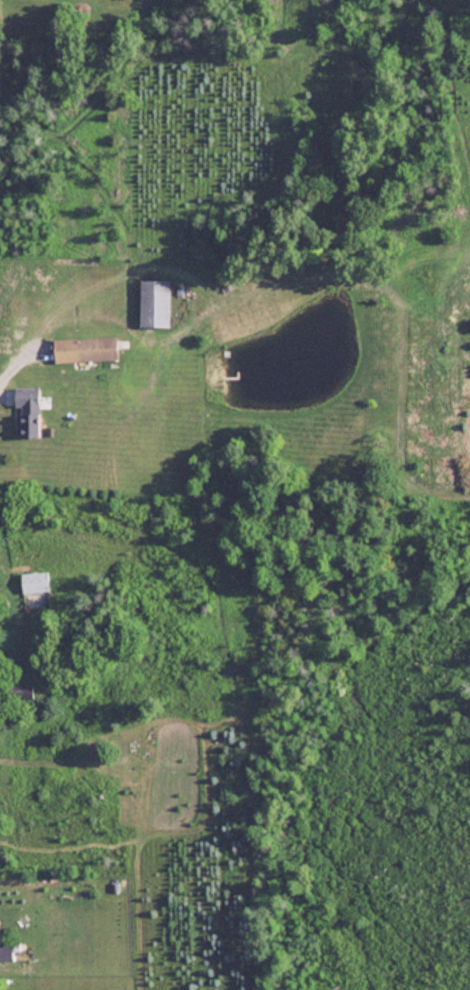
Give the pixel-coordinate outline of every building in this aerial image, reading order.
[(170,280),(140,280),(140,326),(170,326),(170,280)] [(54,337),(54,360),(116,360),(116,337),(54,337)] [(39,436),(39,386),(15,386),(15,436),(39,436)] [(11,960),(11,942),(0,942),(0,960),(11,960)]
